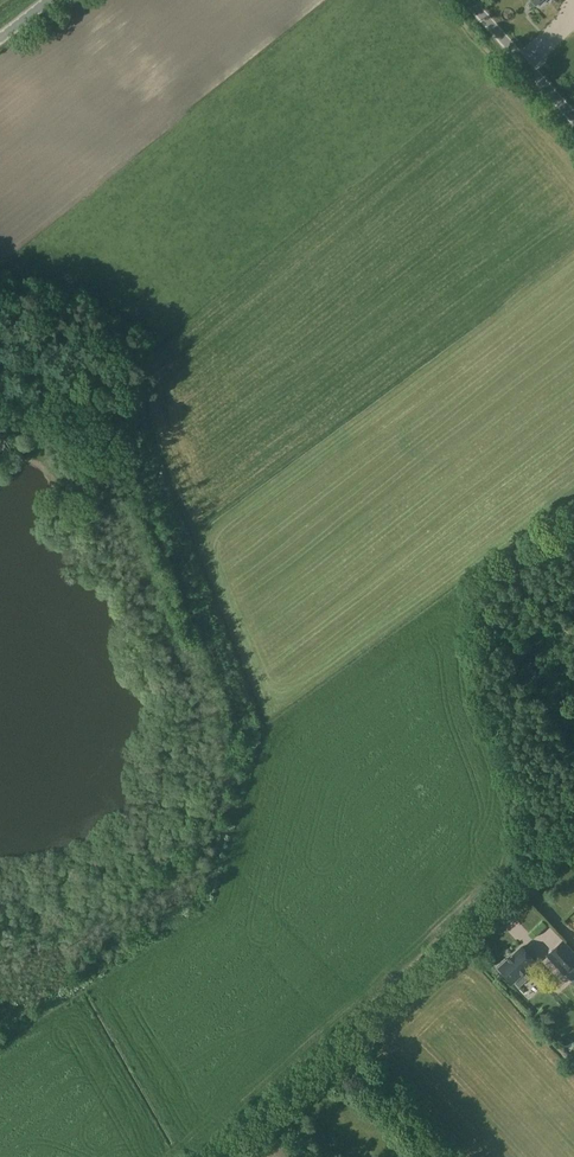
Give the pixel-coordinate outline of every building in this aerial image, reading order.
[(563,942),(548,956),(565,974),(573,966),(573,954),(563,942)] [(513,982),(535,962),(522,947),(509,959),(507,957),(495,967),(502,974),(504,972),(513,982)]
